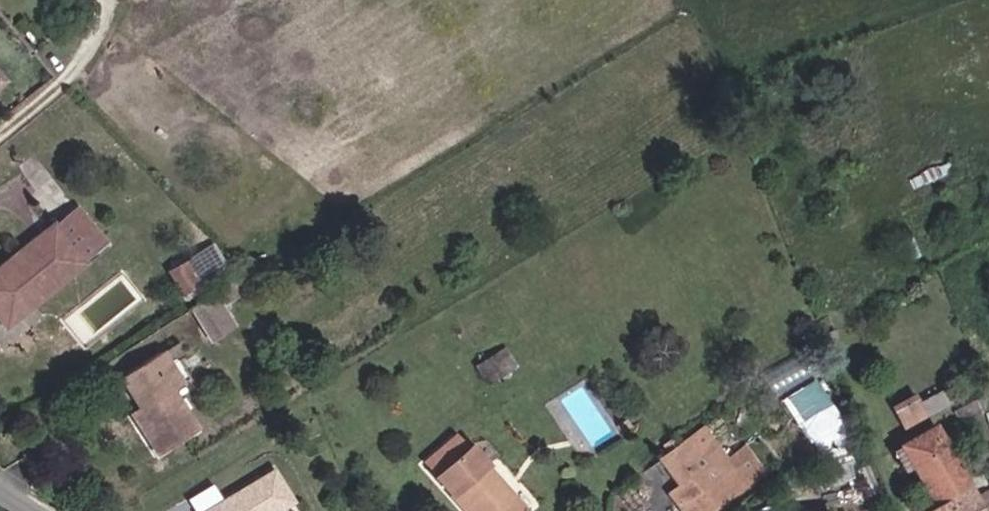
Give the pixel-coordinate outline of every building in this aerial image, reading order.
[(72,254),(71,254),(94,231),(65,200),(48,216),(47,215),(0,259),(0,308),(6,315),(22,301),(72,254)] [(185,257),(167,269),(182,291),(200,279),(185,257)] [(202,296),(179,311),(200,343),(223,328),(202,296)] [(0,308),(0,346),(34,314),(22,301),(6,315),(0,308)] [(171,383),(150,351),(108,377),(129,409),(134,406),(138,414),(125,422),(146,455),(184,431),(160,393),(171,383)] [(836,407),(816,376),(781,400),(801,430),(836,407)] [(902,426),(928,416),(918,392),(893,402),(902,426)] [(690,419),(657,444),(682,477),(674,484),(663,492),(677,510),(698,510),(755,468),(736,444),(719,457),(690,419)] [(922,487),(960,467),(935,424),(899,446),(922,487)] [(452,435),(419,466),(432,480),(465,449),(452,435)] [(682,477),(657,444),(648,450),(674,484),(682,477)] [(432,480),(447,496),(451,493),(461,503),(457,507),(461,510),(522,510),(523,510),(465,449),(432,480)] [(988,494),(988,492),(980,475),(967,482),(960,467),(922,487),(929,502),(920,508),(922,510),(979,510),(974,503),(988,494)] [(284,507),(265,475),(207,510),(278,510),(284,507)] [(974,503),(979,510),(988,510),(988,494),(974,503)]
